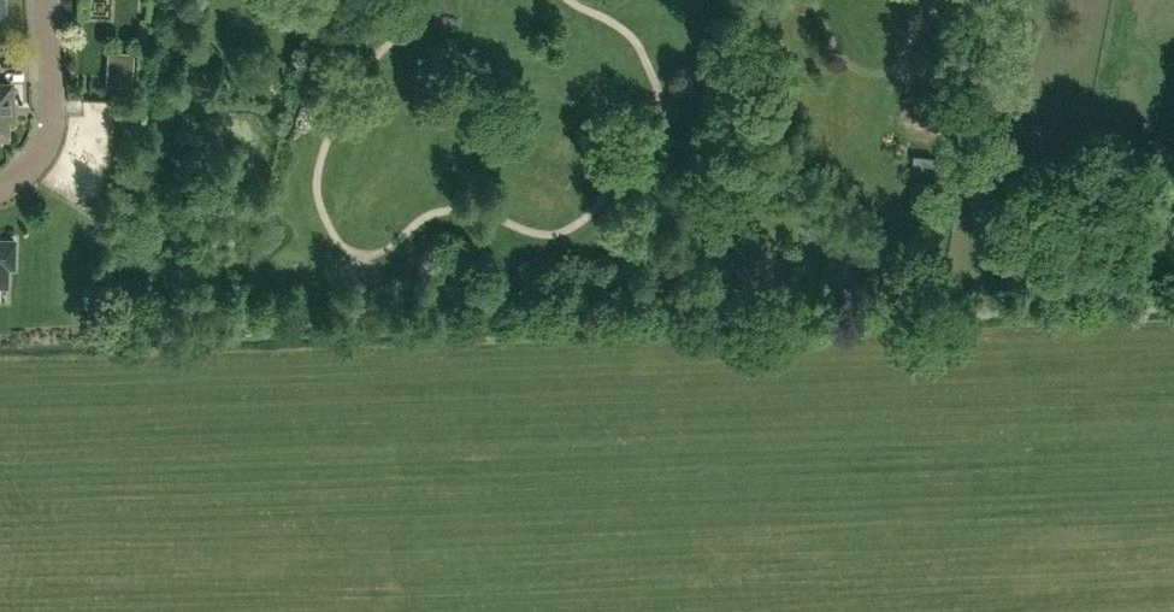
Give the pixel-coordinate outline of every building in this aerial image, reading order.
[(12,108),(11,84),(0,84),(0,137),(7,137),(6,108),(12,108)] [(179,146),(179,164),(183,169),(190,169),(194,164),(195,146),(191,141),(184,141),(179,146)] [(14,267),(14,240),(0,240),(0,285),(7,286),(7,266),(14,267)]
